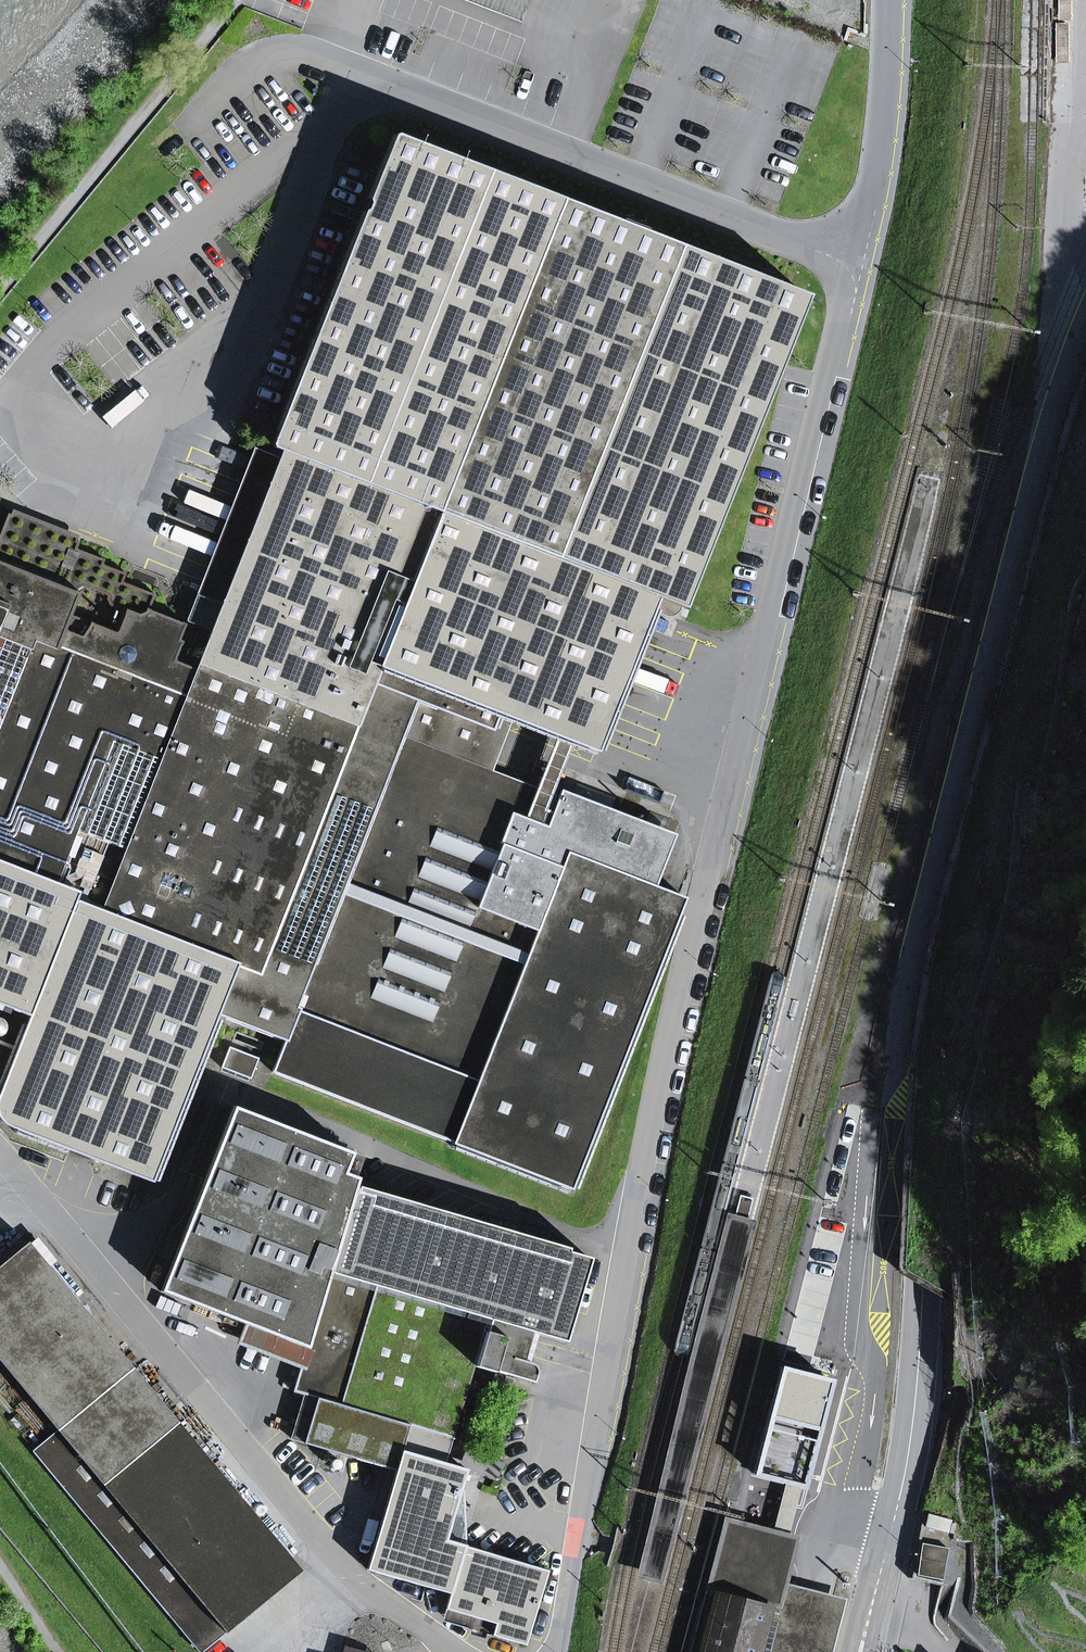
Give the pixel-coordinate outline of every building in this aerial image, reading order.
[(550,574),(557,558),(682,608),(805,294),(394,133),(271,445),(284,450),(281,458),(214,631),(201,666),(353,725),(427,536),(452,546),(455,537),(550,574)] [(214,631),(281,458),(256,448),(189,622),(214,631)] [(74,547),(79,535),(13,509),(8,522),(74,547)] [(284,1041),(331,919),(387,775),(344,759),(356,726),(353,725),(201,666),(200,669),(176,660),(183,641),(180,640),(186,624),(149,609),(155,594),(123,581),(126,573),(103,564),(105,559),(74,547),(8,522),(5,521),(0,534),(0,1009),(10,1013),(12,1009),(30,1016),(0,1095),(0,1112),(1,1117),(12,1128),(153,1183),(218,1015),(284,1041)] [(514,990),(535,997),(632,1034),(685,898),(654,886),(674,834),(560,790),(554,805),(550,804),(554,796),(551,795),(537,789),(491,771),(486,786),(472,781),(498,714),(511,719),(558,737),(571,742),(596,752),(651,612),(669,617),(677,615),(681,610),(682,608),(557,558),(550,574),(455,537),(452,546),(427,536),(353,725),(356,726),(344,759),(387,775),(331,919),(514,990)] [(491,771),(511,719),(498,714),(472,781),(486,786),(491,771)] [(551,795),(571,742),(558,737),(537,789),(551,795)] [(571,1190),(632,1034),(535,997),(514,990),(331,919),(284,1041),(272,1072),(571,1190)] [(251,1079),(259,1058),(229,1047),(221,1068),(251,1079)] [(233,1106),(161,1292),(281,1338),(337,1147),(233,1106)] [(450,1446),(474,1366),(494,1371),(533,1242),(355,1189),(358,1178),(344,1173),(352,1153),(337,1147),(281,1338),(307,1347),(294,1391),(305,1394),(290,1438),(349,1456),(361,1417),(450,1446)] [(746,1225),(752,1199),(740,1196),(733,1222),(746,1225)] [(565,1342),(590,1258),(533,1242),(494,1371),(533,1383),(536,1372),(535,1367),(532,1364),(530,1363),(524,1361),(532,1333),(539,1335),(565,1342)] [(0,1267),(0,1361),(57,1431),(32,1451),(198,1651),(202,1651),(300,1571),(29,1243),(0,1267)] [(524,1361),(530,1363),(539,1335),(532,1333),(524,1361)] [(458,1469),(444,1465),(450,1446),(361,1417),(349,1456),(396,1471),(367,1570),(450,1594),(446,1608),(496,1622),(492,1635),(524,1645),(546,1571),(466,1547),(461,1546),(461,1537),(461,1532),(460,1521),(450,1522),(459,1491),(465,1471),(458,1469)] [(465,1471),(493,1479),(502,1463),(463,1451),(458,1469),(465,1471)] [(461,1546),(466,1547),(463,1490),(459,1491),(450,1522),(460,1521),(461,1532),(461,1537),(461,1546)] [(955,1520),(924,1513),(910,1577),(940,1583),(955,1520)] [(846,1599),(811,1590),(787,1584),(799,1536),(723,1517),(705,1590),(769,1606),(757,1651),(832,1651),(846,1599)] [(717,1597),(705,1594),(691,1651),(703,1651),(717,1597)] [(766,1610),(717,1597),(703,1651),(755,1651),(766,1610)] [(488,1634),(492,1635),(496,1622),(446,1608),(442,1621),(471,1629),(470,1634),(486,1638),(488,1634)]
